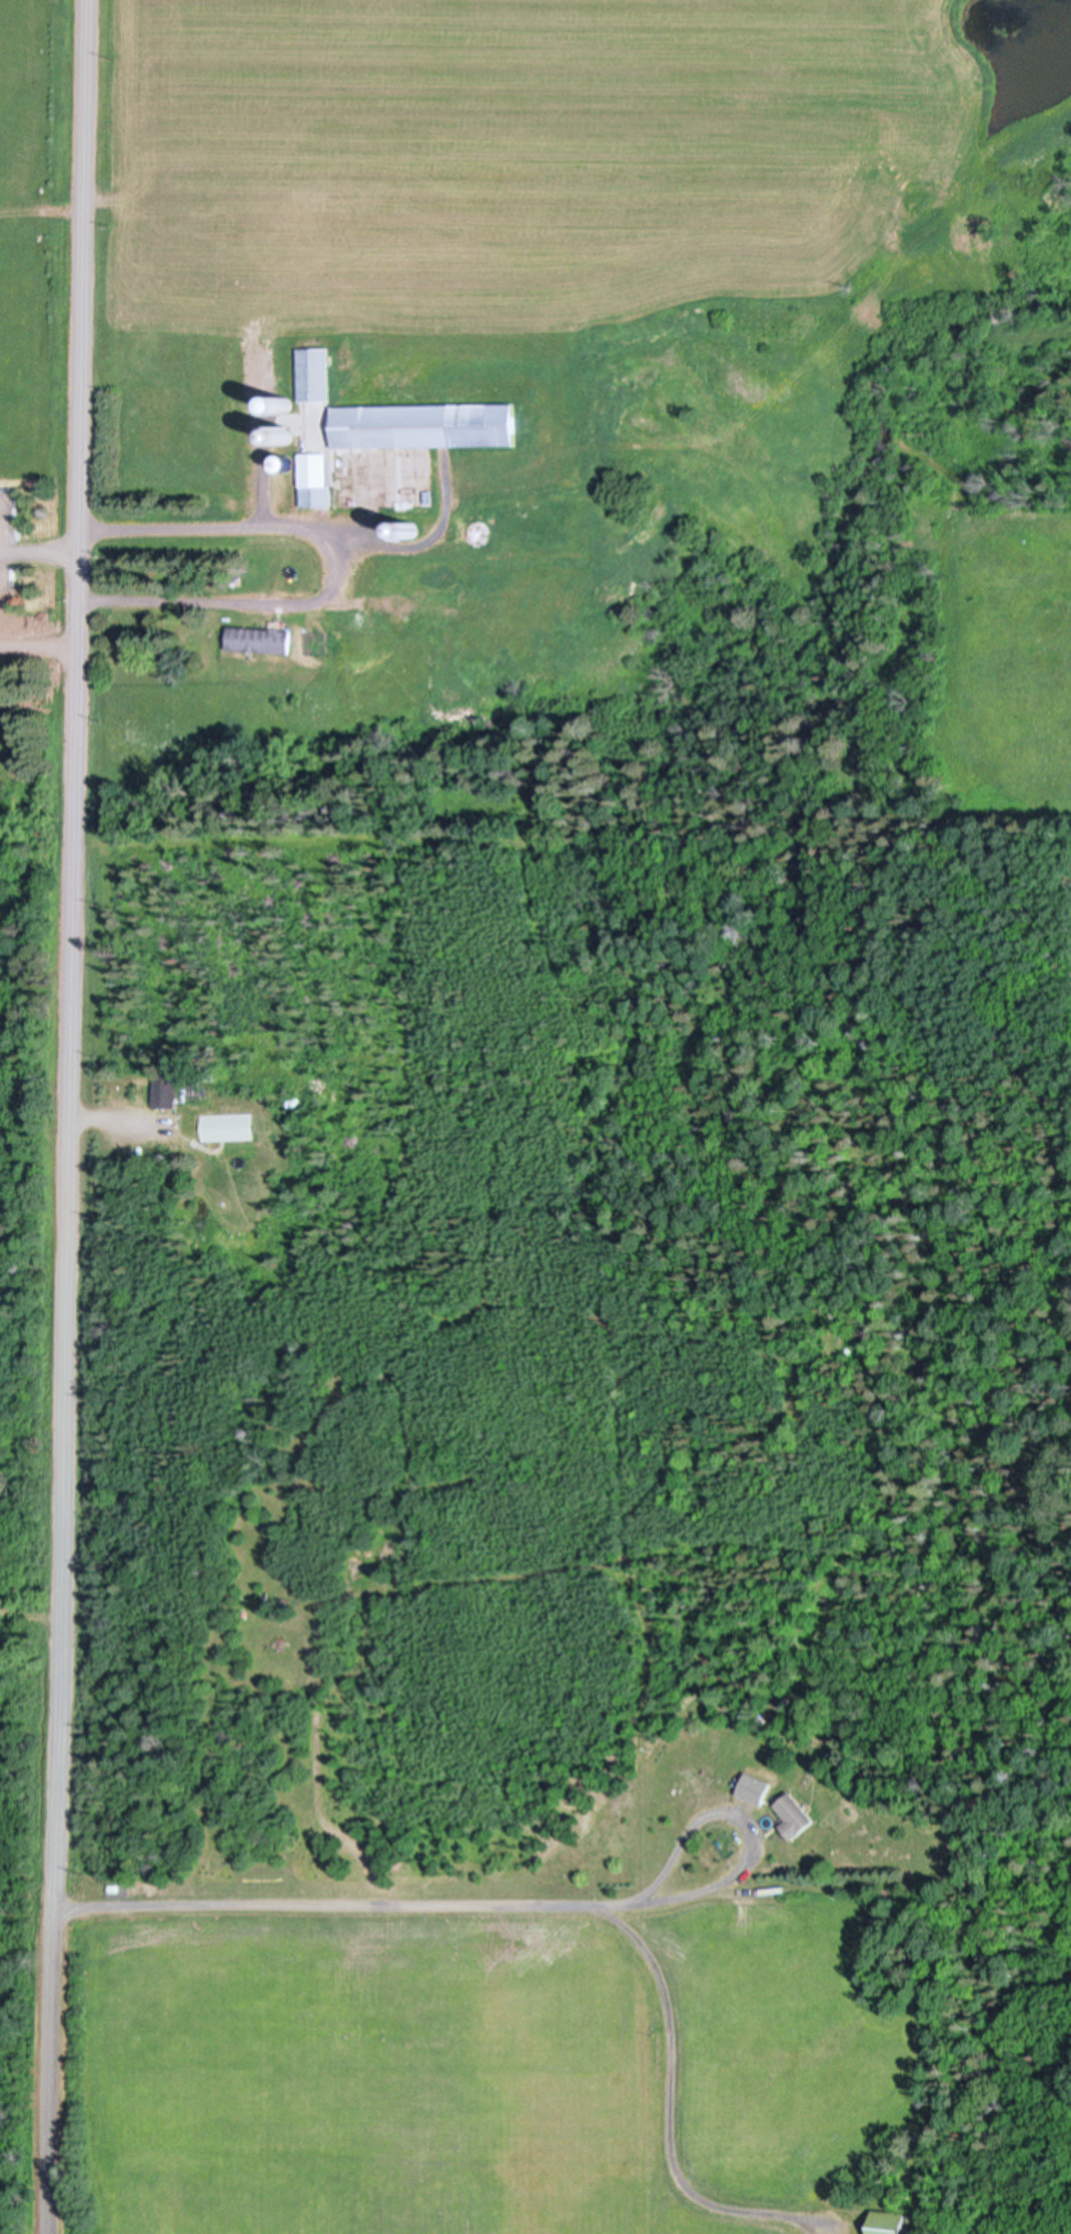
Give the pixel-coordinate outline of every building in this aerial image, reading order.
[(330,349),(330,399),(298,400),(298,349),(330,349)] [(274,404),(275,403),(275,401),(276,400),(277,399),(278,397),(280,396),(281,396),(283,395),(284,395),(286,395),(287,396),(288,397),(291,397),(292,400),(292,401),(293,402),(293,403),(293,405),(293,407),(292,408),(292,410),(291,411),(289,412),(288,413),(286,414),(285,414),(284,414),(283,414),(282,414),(280,413),(278,413),(277,412),(276,411),(275,408),(275,407),(274,406),(274,404)] [(332,405),(516,402),(516,444),(334,447),(332,405)] [(274,437),(274,435),(275,434),(276,433),(276,432),(277,431),(280,429),(281,428),(282,428),(284,428),(286,428),(287,429),(288,429),(289,431),(291,432),(292,434),(293,435),(293,436),(293,438),(293,440),(292,442),(292,443),(291,444),(289,445),(287,446),(286,446),(285,447),(283,447),(282,447),(280,446),(278,446),(277,445),(276,444),(275,442),(275,440),(274,439),(274,437)] [(298,451),(328,451),(329,484),(332,484),(332,506),(300,506),(300,486),(299,486),(298,451)] [(276,461),(277,460),(277,459),(277,458),(278,457),(280,456),(281,455),(282,455),(283,454),(284,454),(285,454),(286,454),(288,455),(289,455),(291,456),(292,457),(293,459),(293,460),(293,461),(293,462),(293,464),(293,465),(293,466),(292,467),(291,468),(289,469),(288,470),(287,470),(286,470),(284,470),(283,470),(282,470),(281,469),(280,469),(278,468),(277,467),(277,466),(277,465),(276,462),(276,461)] [(390,456),(407,455),(408,504),(391,505),(390,456)] [(406,521),(407,520),(409,520),(414,521),(416,522),(417,524),(418,526),(418,527),(418,531),(418,533),(417,535),(415,536),(412,537),(409,537),(406,537),(403,535),(402,532),(402,530),(402,527),(402,525),(403,523),(405,522),(406,521)] [(228,649),(229,624),(271,628),(285,629),(293,629),(292,653),(228,649)] [(154,1070),(178,1070),(177,1107),(154,1105),(154,1070)] [(201,1113),(253,1112),(254,1138),(201,1138),(201,1113)] [(750,1772),(775,1784),(764,1807),(739,1795),(750,1772)] [(795,1791),(807,1806),(811,1811),(819,1820),(795,1841),(783,1827),(786,1824),(790,1821),(787,1817),(777,1806),(795,1791)] [(915,2215),(912,2233),(876,2233),(878,2211),(915,2215)]
